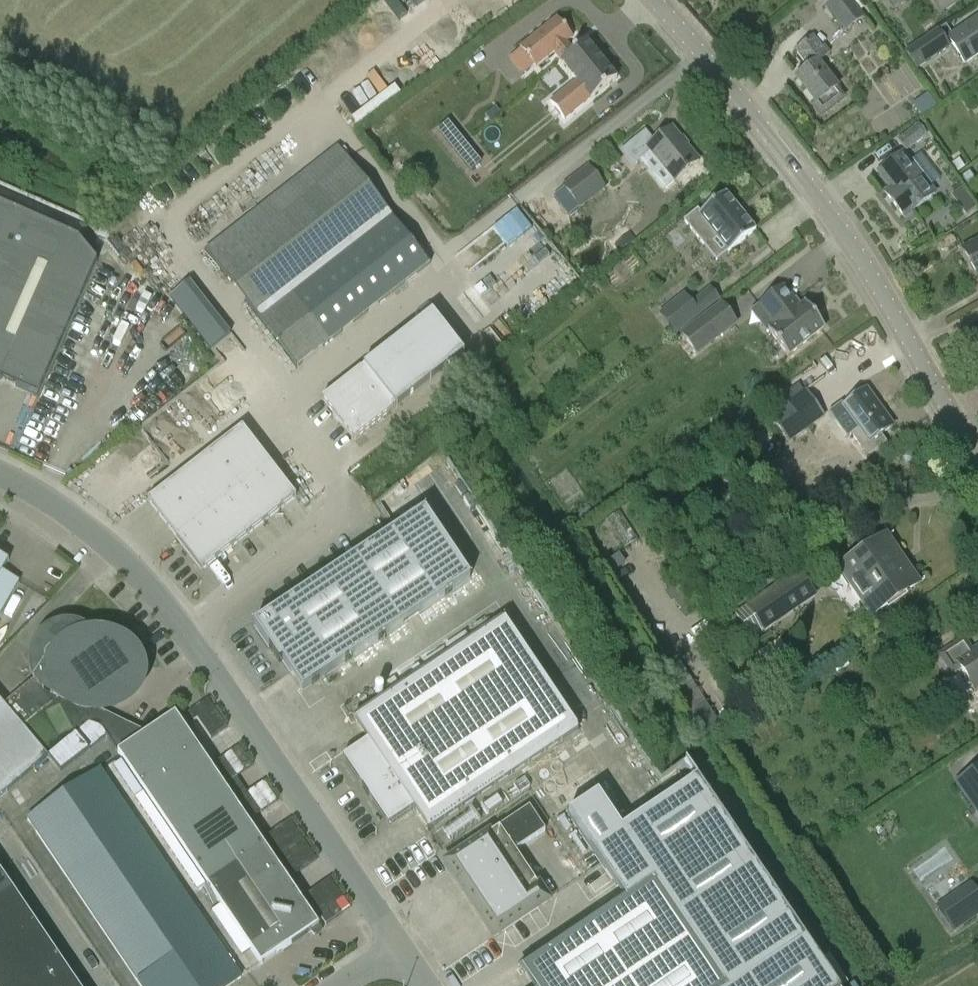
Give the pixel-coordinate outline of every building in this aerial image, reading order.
[(853,0),(832,0),(824,6),(846,33),(866,17),(853,0)] [(907,0),(889,0),(894,9),(907,0)] [(961,0),(933,0),(941,13),(961,0)] [(948,38),(965,64),(977,56),(977,18),(948,38)] [(556,20),(520,50),(536,68),(554,53),(565,65),(563,66),(576,83),(550,103),(564,120),(590,100),(591,101),(617,79),(590,45),(577,55),(567,43),(572,39),(556,20)] [(915,64),(940,47),(932,36),(931,36),(907,52),(914,63),(915,64)] [(837,89),(839,87),(819,62),(827,55),(813,37),(796,51),(809,68),(796,78),(816,103),(813,106),(821,116),(844,98),(837,89)] [(480,162),(447,122),(438,129),(471,169),(480,162)] [(920,124),(898,141),(906,152),(928,135),(920,124)] [(645,131),(620,151),(633,167),(650,153),(674,182),(699,161),(672,128),(654,142),(645,131)] [(339,147),(206,251),(248,305),(297,368),(430,265),(378,197),(339,147)] [(905,220),(912,215),(910,213),(936,194),(904,152),(877,173),(888,189),(883,193),(905,220)] [(607,189),(589,165),(562,187),(580,210),(607,189)] [(715,232),(731,252),(756,232),(726,194),(701,214),(699,211),(685,222),(702,243),(715,232)] [(38,397),(97,262),(78,239),(0,204),(0,380),(38,397)] [(964,249),(977,274),(977,242),(964,249)] [(790,359),(825,331),(805,304),(799,309),(783,288),(753,311),(790,359)] [(722,305),(682,335),(698,356),(738,326),(722,305)] [(363,367),(364,368),(361,370),(360,369),(322,399),(354,441),(392,411),(392,410),(395,407),(395,408),(464,354),(432,313),(363,367)] [(805,389),(769,415),(788,443),(825,416),(805,389)] [(879,413),(863,392),(843,407),(859,429),(852,433),(868,457),(887,443),(881,435),(894,426),(882,410),(879,413)] [(148,501),(201,571),(296,498),(242,428),(148,501)] [(425,512),(254,626),(279,664),(283,662),(303,692),(470,580),(425,512)] [(836,569),(871,620),(922,585),(887,533),(836,569)] [(20,581),(2,571),(8,561),(0,556),(0,615),(20,581)] [(765,634),(818,597),(799,569),(746,607),(765,634)] [(388,826),(413,809),(428,831),(578,730),(504,619),(353,720),(367,741),(342,758),(388,826)] [(50,757),(62,772),(106,735),(122,721),(99,710),(108,706),(117,700),(123,693),(128,683),(129,673),(128,663),(124,653),(118,645),(110,639),(84,625),(73,622),(62,622),(52,625),(43,631),(35,639),(30,648),(28,659),(30,669),(34,680),(3,705),(0,703),(0,799),(50,757)] [(964,640),(941,655),(953,673),(961,668),(975,689),(977,687),(977,648),(972,652),(964,640)] [(695,685),(681,694),(679,690),(673,694),(701,738),(720,726),(695,685)] [(122,721),(106,735),(162,819),(207,885),(265,846),(220,780),(175,714),(146,733),(122,721)] [(954,782),(977,818),(977,766),(954,782)] [(140,829),(100,770),(28,819),(67,879),(140,985),(230,985),(241,978),(140,829)] [(697,780),(622,831),(598,795),(568,815),(626,901),(518,973),(527,985),(835,985),(697,780)] [(548,901),(515,852),(545,832),(530,808),(499,828),(446,863),(494,937),(548,901)] [(265,846),(207,885),(261,965),(319,926),(265,846)] [(0,870),(0,985),(78,985),(0,870)] [(956,934),(977,919),(977,893),(972,884),(938,907),(956,934)]
